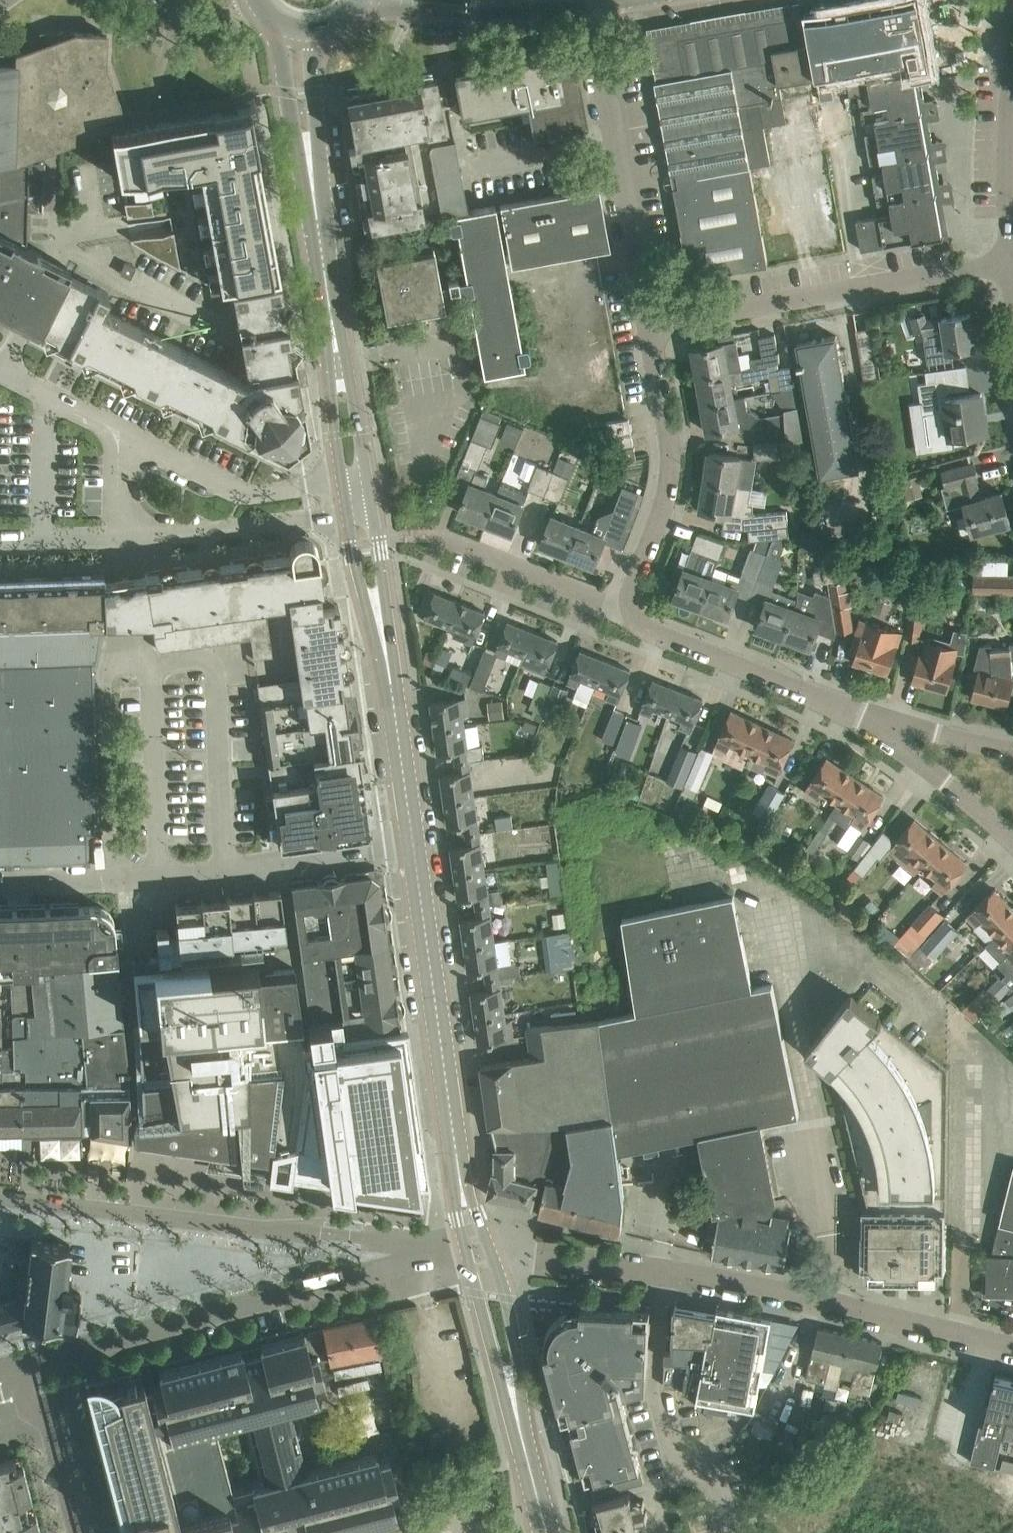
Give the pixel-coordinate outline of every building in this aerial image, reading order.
[(804,11),(816,77),(817,76),(821,100),(835,97),(831,74),(911,60),(912,69),(930,66),(928,52),(919,0),(866,0),(804,11)] [(684,74),(655,80),(658,94),(663,93),(665,104),(660,105),(663,122),(668,121),(670,132),(665,133),(668,150),(673,149),(675,160),(670,160),(673,178),(678,177),(680,188),(675,188),(678,205),(683,205),(685,215),(680,216),(681,220),(709,214),(713,236),(737,232),(733,210),(724,212),(701,82),(812,62),(809,42),(804,16),(678,39),(684,74)] [(26,326),(39,332),(69,273),(71,268),(59,262),(26,245),(27,210),(43,211),(45,139),(122,111),(105,65),(106,33),(45,31),(45,54),(0,52),(0,313),(26,326)] [(556,55),(453,73),(461,116),(526,104),(529,121),(530,120),(532,132),(531,132),(532,134),(574,126),(574,125),(585,123),(585,124),(587,124),(579,82),(578,82),(576,71),(577,71),(577,69),(574,52),(556,55)] [(858,93),(863,122),(876,119),(878,131),(865,133),(871,163),(883,161),(885,172),(873,174),(878,204),(890,202),(893,214),(856,220),(862,250),(944,235),(944,234),(943,234),(914,70),(848,82),(850,95),(858,93)] [(467,209),(442,74),(345,92),(370,228),(467,209)] [(116,158),(131,241),(220,292),(232,292),(277,283),(253,151),(258,150),(250,106),(111,131),(116,158)] [(576,163),(554,167),(559,192),(581,189),(576,163)] [(509,260),(510,265),(609,248),(598,187),(581,189),(559,192),(501,204),(501,209),(496,210),(496,205),(454,213),(454,216),(450,217),(447,219),(449,230),(453,231),(457,230),(465,271),(459,272),(461,283),(439,287),(433,250),(376,260),(386,317),(443,307),(441,298),(468,293),(483,374),(524,367),(523,361),(528,359),(529,356),(527,347),(525,345),(520,346),(505,261),(509,260)] [(130,278),(135,267),(125,262),(119,272),(130,278)] [(104,305),(108,292),(69,273),(39,332),(41,333),(45,343),(84,363),(94,360),(125,375),(122,382),(162,402),(172,399),(196,411),(200,421),(237,439),(243,434),(286,455),(309,438),(281,283),(277,283),(232,292),(247,375),(243,379),(104,305)] [(912,318),(919,337),(926,335),(928,359),(955,357),(954,350),(955,350),(975,347),(970,313),(926,320),(924,314),(912,318)] [(856,330),(859,349),(864,379),(881,376),(876,346),(872,327),(856,330)] [(775,334),(760,336),(763,356),(751,358),(752,365),(779,360),(775,334)] [(797,361),(798,365),(801,365),(821,475),(859,468),(836,335),(797,342),(801,361),(797,361)] [(723,343),(693,348),(694,354),(698,375),(741,367),(736,341),(723,343)] [(770,375),(768,362),(752,365),(752,366),(753,366),(755,378),(770,375)] [(698,375),(703,403),(711,401),(733,397),(731,384),(755,379),(755,378),(753,366),(752,366),(741,368),(741,367),(698,375)] [(778,368),(781,388),(794,386),(791,366),(778,368)] [(925,383),(919,383),(924,414),(927,414),(931,444),(952,441),(951,436),(967,434),(987,431),(981,393),(974,394),(947,398),(944,380),(925,383)] [(761,425),(761,416),(751,410),(748,411),(745,396),(733,399),(733,397),(711,401),(703,403),(708,432),(716,431),(738,427),(738,425),(754,425),(761,425)] [(785,412),(761,416),(761,425),(754,425),(754,440),(780,440),(780,441),(788,440),(787,439),(804,438),(799,406),(785,407),(785,409),(785,412)] [(463,462),(478,469),(487,446),(491,447),(501,424),(499,423),(501,417),(485,410),(463,462)] [(629,418),(607,422),(611,447),(633,444),(629,418)] [(508,425),(504,440),(514,443),(518,427),(508,425)] [(780,440),(754,440),(755,458),(780,457),(780,441),(780,440)] [(636,458),(634,447),(623,449),(625,460),(636,458)] [(752,459),(740,457),(710,452),(705,479),(745,486),(752,485),(752,483),(755,463),(752,459)] [(606,463),(603,470),(608,475),(616,474),(618,467),(613,461),(606,463)] [(941,487),(947,508),(965,504),(973,531),(1010,521),(1002,492),(981,498),(976,479),(978,478),(973,463),(943,471),(947,485),(941,487)] [(543,496),(553,472),(538,465),(527,489),(543,496)] [(487,477),(475,472),(459,511),(486,522),(497,493),(483,488),(487,477)] [(543,496),(559,503),(569,478),(553,472),(543,496)] [(918,474),(901,479),(907,499),(924,495),(918,474)] [(701,508),(705,509),(743,515),(744,529),(753,528),(787,524),(787,512),(753,514),(752,504),(749,503),(752,485),(745,486),(705,479),(701,508)] [(512,533),(524,504),(497,493),(486,522),(512,533)] [(610,521),(612,522),(626,528),(635,503),(619,496),(619,497),(615,509),(610,521)] [(580,525),(553,514),(549,526),(541,544),(568,555),(580,525)] [(604,541),(610,525),(597,520),(592,530),(580,525),(568,555),(594,565),(597,558),(604,541)] [(787,525),(787,524),(753,528),(754,538),(774,537),(773,538),(785,537),(785,526),(787,525)] [(694,549),(719,558),(724,543),(699,534),(694,549)] [(757,540),(754,548),(751,548),(742,572),(759,578),(768,553),(771,538),(773,538),(774,537),(754,538),(754,541),(757,540)] [(124,576),(105,579),(105,581),(103,581),(105,619),(110,618),(110,621),(131,620),(150,619),(151,619),(155,646),(160,650),(190,646),(250,637),(253,657),(271,655),(266,615),(181,626),(179,613),(234,607),(289,600),(300,678),(257,684),(259,704),(340,693),(350,691),(338,603),(322,605),(319,588),(323,588),(317,548),(288,553),(270,555),(228,561),(207,564),(186,567),(144,573),(143,573),(124,576)] [(759,578),(774,584),(783,559),(768,553),(759,578)] [(984,573),(1010,572),(1009,560),(983,561),(984,573)] [(712,578),(704,575),(685,568),(674,597),(701,607),(712,578)] [(741,580),(714,571),(712,578),(701,607),(728,617),(741,580)] [(974,573),(973,592),(1012,594),(1012,574),(974,573)] [(0,582),(0,865),(89,861),(88,833),(100,833),(97,759),(95,714),(83,715),(82,684),(94,683),(93,652),(92,621),(110,621),(110,618),(105,619),(103,581),(105,581),(105,579),(102,579),(5,582),(0,582)] [(853,590),(847,591),(845,579),(829,582),(838,632),(855,629),(851,606),(856,605),(853,590)] [(457,601),(428,589),(418,613),(447,625),(457,601)] [(831,597),(817,592),(809,613),(794,608),(784,637),(811,646),(818,628),(836,634),(837,630),(831,597)] [(794,608),(767,598),(757,627),(784,637),(794,608)] [(473,643),(485,612),(457,601),(447,625),(456,628),(453,635),(473,643)] [(908,636),(919,637),(922,614),(910,613),(908,636)] [(858,647),(853,662),(888,673),(902,631),(861,617),(852,645),(858,647)] [(506,657),(520,663),(523,655),(532,634),(533,631),(508,621),(507,624),(500,639),(495,653),(497,653),(506,657)] [(967,631),(955,629),(951,645),(924,638),(912,681),(947,691),(957,654),(964,655),(967,631)] [(523,655),(520,663),(535,668),(545,672),(551,660),(558,641),(533,631),(532,634),(523,655)] [(980,644),(973,669),(979,670),(972,698),(1007,706),(1012,682),(1012,676),(1012,659),(1012,643),(1010,643),(1010,647),(990,648),(989,644),(980,644)] [(427,649),(424,659),(432,662),(435,652),(427,649)] [(568,681),(578,686),(574,696),(588,701),(596,684),(605,660),(580,650),(568,681)] [(618,702),(631,670),(605,660),(596,684),(610,690),(607,697),(618,702)] [(453,666),(449,678),(469,685),(473,673),(453,666)] [(474,675),(471,684),(483,689),(487,680),(474,675)] [(545,705),(554,683),(542,679),(531,708),(537,710),(542,712),(545,705)] [(653,679),(651,685),(640,711),(665,721),(668,714),(678,689),(653,679)] [(568,689),(554,683),(545,705),(560,711),(568,689)] [(691,731),(703,699),(678,689),(668,714),(682,720),(680,726),(691,731)] [(350,691),(340,693),(259,704),(268,763),(359,750),(356,731),(357,731),(354,710),(353,710),(350,691)] [(469,714),(467,697),(451,699),(431,702),(435,728),(440,727),(464,723),(463,715),(469,714)] [(612,745),(625,713),(614,709),(602,741),(612,745)] [(731,710),(723,728),(715,746),(713,753),(715,754),(714,755),(742,768),(744,764),(762,725),(731,710)] [(628,717),(623,729),(639,734),(643,723),(628,717)] [(526,719),(522,728),(535,732),(538,724),(526,719)] [(435,728),(438,753),(444,752),(454,751),(456,762),(469,760),(490,757),(489,754),(483,755),(482,745),(468,747),(464,723),(440,727),(435,728)] [(794,739),(762,725),(744,764),(762,773),(764,769),(777,775),(794,739)] [(681,745),(667,780),(682,786),(696,751),(681,745)] [(713,753),(701,747),(684,785),(698,791),(714,755),(715,754),(713,753)] [(268,763),(267,763),(279,846),(370,834),(359,750),(268,763)] [(827,757),(805,789),(816,797),(821,790),(837,802),(838,802),(855,777),(827,757)] [(441,775),(445,800),(450,799),(475,796),(469,760),(456,762),(457,772),(441,775)] [(855,777),(838,802),(837,802),(833,808),(828,815),(829,816),(835,820),(846,827),(851,821),(862,828),(884,796),(855,777)] [(770,820),(785,793),(768,784),(753,811),(770,820)] [(445,800),(448,825),(454,825),(464,823),(466,834),(480,832),(475,796),(450,799),(445,800)] [(511,815),(496,817),(498,829),(513,827),(511,815)] [(941,841),(914,819),(909,825),(901,834),(896,840),(889,849),(900,857),(916,871),(921,865),(941,841)] [(821,828),(812,841),(817,845),(827,832),(821,828)] [(480,832),(466,834),(468,845),(451,847),(455,873),(460,872),(485,868),(481,844),(499,842),(497,830),(480,832)] [(847,851),(857,858),(869,841),(859,834),(848,849),(847,851)] [(921,865),(936,878),(932,884),(942,893),(967,863),(941,841),(921,865)] [(868,849),(854,868),(864,876),(875,860),(878,857),(868,849)] [(797,863),(789,875),(795,879),(811,855),(805,851),(797,863)] [(455,873),(459,897),(464,897),(475,895),(476,906),(490,905),(490,904),(485,868),(460,872),(455,873)] [(344,879),(344,877),(316,881),(316,882),(291,886),(309,1016),(324,1014),(325,1019),(341,1018),(343,1031),(397,1026),(396,1021),(398,1021),(394,993),(393,993),(384,927),(385,926),(381,898),(380,898),(377,881),(370,875),(344,879)] [(967,915),(977,926),(983,920),(997,934),(1012,919),(1012,908),(994,888),(967,915)] [(155,930),(158,957),(179,955),(206,952),(231,950),(258,948),(262,947),(287,945),(280,890),(254,893),(254,892),(252,892),(253,894),(226,896),(226,898),(202,900),(202,899),(200,899),(200,901),(174,903),(177,933),(168,934),(168,928),(155,930)] [(707,1156),(716,1211),(761,1218),(772,1220),(774,1215),(778,1205),(777,1199),(761,1122),(800,1114),(772,981),(767,983),(749,987),(728,894),(617,917),(631,1015),(601,1018),(578,1021),(566,1023),(528,1028),(532,1058),(520,1059),(529,1125),(490,1124),(496,1148),(516,1148),(547,1149),(539,1181),(533,1205),(541,1207),(539,1213),(562,1218),(621,1233),(622,1213),(623,1198),(618,1153),(643,1147),(645,1155),(661,1151),(659,1144),(703,1134),(707,1156)] [(553,930),(568,928),(564,898),(549,900),(553,930)] [(0,906),(0,973),(46,970),(45,961),(45,960),(116,954),(115,936),(114,922),(113,919),(112,915),(110,912),(108,910),(106,907),(103,906),(99,904),(96,903),(93,903),(0,906)] [(926,935),(943,916),(930,904),(912,922),(916,925),(909,933),(917,940),(924,933),(926,935)] [(462,919),(465,945),(471,944),(495,941),(492,917),(490,905),(476,906),(477,917),(462,919)] [(997,934),(985,946),(1000,962),(1007,956),(1012,963),(1012,919),(997,934)] [(947,920),(911,957),(923,968),(959,931),(947,920)] [(569,931),(542,935),(545,955),(572,950),(569,931)] [(471,944),(465,945),(469,970),(474,969),(485,968),(486,978),(500,977),(498,965),(512,962),(509,939),(495,941),(471,944)] [(143,1140),(212,1150),(223,1162),(220,1163),(219,1164),(219,1165),(218,1166),(219,1167),(220,1168),(221,1169),(291,1179),(291,1177),(306,1073),(303,1044),(300,1013),(294,968),(264,971),(262,947),(258,948),(206,952),(158,957),(132,959),(138,1030),(143,1140)] [(46,970),(11,973),(11,994),(13,1037),(13,1048),(13,1070),(26,1070),(25,1084),(22,1085),(23,1130),(81,1130),(79,1084),(84,1082),(81,1030),(123,1027),(117,954),(45,961),(46,970)] [(1000,1000),(1012,987),(1002,976),(1001,975),(988,988),(996,996),(1000,1000)] [(500,977),(486,978),(488,990),(472,992),(475,1017),(481,1016),(505,1013),(500,977)] [(947,1211),(949,1073),(850,995),(825,1027),(869,1208),(945,1211),(947,1211)] [(966,1006),(976,1018),(986,1009),(976,997),(966,1006)] [(576,1009),(564,1011),(566,1023),(578,1021),(576,1009)] [(475,1017),(479,1042),(484,1042),(514,1037),(511,1020),(506,1021),(505,1013),(481,1016),(475,1017)] [(325,1019),(324,1014),(309,1016),(310,1021),(307,1021),(310,1043),(303,1044),(306,1073),(291,1175),(328,1180),(329,1184),(353,1188),(352,1183),(428,1181),(407,1026),(399,1027),(399,1026),(397,1026),(343,1031),(341,1018),(325,1019)] [(81,1130),(81,1146),(127,1153),(130,1137),(128,1067),(123,1027),(81,1030),(84,1082),(79,1084),(81,1130)] [(3,1131),(5,1131),(5,1130),(16,1130),(16,1131),(21,1130),(23,1130),(22,1085),(25,1084),(26,1070),(13,1070),(13,1048),(0,1048),(0,1130),(3,1130),(3,1131)] [(529,1125),(520,1059),(482,1065),(490,1124),(529,1125)] [(516,1148),(496,1148),(496,1172),(494,1171),(493,1175),(488,1194),(522,1203),(521,1206),(522,1207),(528,1209),(529,1208),(530,1205),(533,1205),(539,1181),(547,1149),(516,1148)] [(992,1253),(988,1253),(987,1291),(1012,1292),(1012,1167),(992,1253)] [(865,1233),(865,1268),(869,1269),(869,1276),(887,1276),(887,1281),(919,1281),(919,1277),(937,1277),(938,1269),(945,1269),(946,1234),(945,1234),(945,1211),(869,1208),(862,1208),(862,1233),(865,1233)] [(761,1218),(716,1211),(713,1210),(708,1236),(715,1237),(712,1254),(785,1267),(785,1266),(789,1246),(793,1223),(789,1223),(791,1218),(774,1215),(772,1220),(761,1218)] [(21,1319),(77,1326),(80,1296),(69,1295),(71,1281),(65,1280),(69,1244),(31,1239),(28,1265),(21,1265),(17,1295),(0,1300),(0,1325),(21,1319)] [(197,1277),(205,1277),(204,1260),(213,1260),(213,1248),(195,1250),(197,1277)] [(229,1275),(249,1276),(249,1250),(229,1249),(229,1275)] [(713,1333),(717,1312),(674,1305),(672,1349),(666,1349),(664,1385),(687,1389),(697,1396),(709,1332),(713,1333)] [(637,1310),(617,1309),(581,1307),(581,1314),(577,1314),(574,1314),(571,1315),(568,1317),(564,1318),(562,1320),(560,1322),(558,1324),(556,1327),(555,1328),(554,1330),(553,1333),(552,1334),(552,1336),(551,1338),(551,1340),(551,1343),(551,1346),(552,1350),(546,1351),(563,1419),(569,1417),(575,1441),(570,1442),(574,1457),(580,1456),(586,1481),(591,1480),(594,1495),(644,1482),(623,1401),(644,1396),(646,1366),(647,1366),(650,1320),(650,1310),(637,1310)] [(709,1332),(697,1396),(707,1398),(705,1410),(736,1415),(738,1404),(755,1407),(772,1317),(718,1307),(717,1312),(713,1333),(709,1332)] [(380,1350),(377,1335),(373,1319),(373,1315),(348,1320),(355,1355),(380,1350)] [(355,1355),(348,1320),(324,1325),(330,1360),(355,1355)] [(814,1346),(807,1378),(823,1381),(827,1382),(839,1385),(841,1374),(844,1361),(849,1341),(851,1334),(819,1326),(818,1333),(814,1346)] [(159,1372),(160,1375),(144,1384),(142,1376),(118,1383),(120,1389),(94,1402),(124,1520),(122,1524),(120,1528),(122,1528),(123,1525),(125,1522),(128,1532),(304,1532),(309,1532),(334,1532),(396,1517),(391,1496),(398,1494),(388,1457),(377,1460),(375,1453),(306,1472),(289,1408),(317,1401),(315,1394),(326,1391),(316,1353),(309,1355),(304,1334),(260,1345),(262,1353),(243,1357),(241,1350),(159,1372)] [(849,1341),(844,1361),(858,1364),(857,1368),(855,1377),(853,1388),(856,1389),(870,1392),(878,1361),(882,1343),(882,1341),(851,1334),(849,1341)] [(971,1461),(995,1467),(1004,1430),(1012,1432),(1012,1379),(996,1374),(996,1375),(988,1408),(984,1421),(981,1421),(971,1461)] [(803,1387),(799,1404),(810,1407),(815,1390),(803,1387)] [(789,1422),(778,1444),(789,1450),(800,1427),(789,1422)] [(35,1512),(28,1514),(24,1498),(31,1496),(23,1463),(15,1465),(13,1456),(0,1460),(0,1532),(41,1532),(35,1512)] [(1004,1457),(1001,1468),(1007,1470),(1009,1458),(1004,1457)] [(625,1495),(593,1504),(597,1519),(603,1517),(605,1526),(599,1527),(600,1532),(635,1532),(625,1495)]
